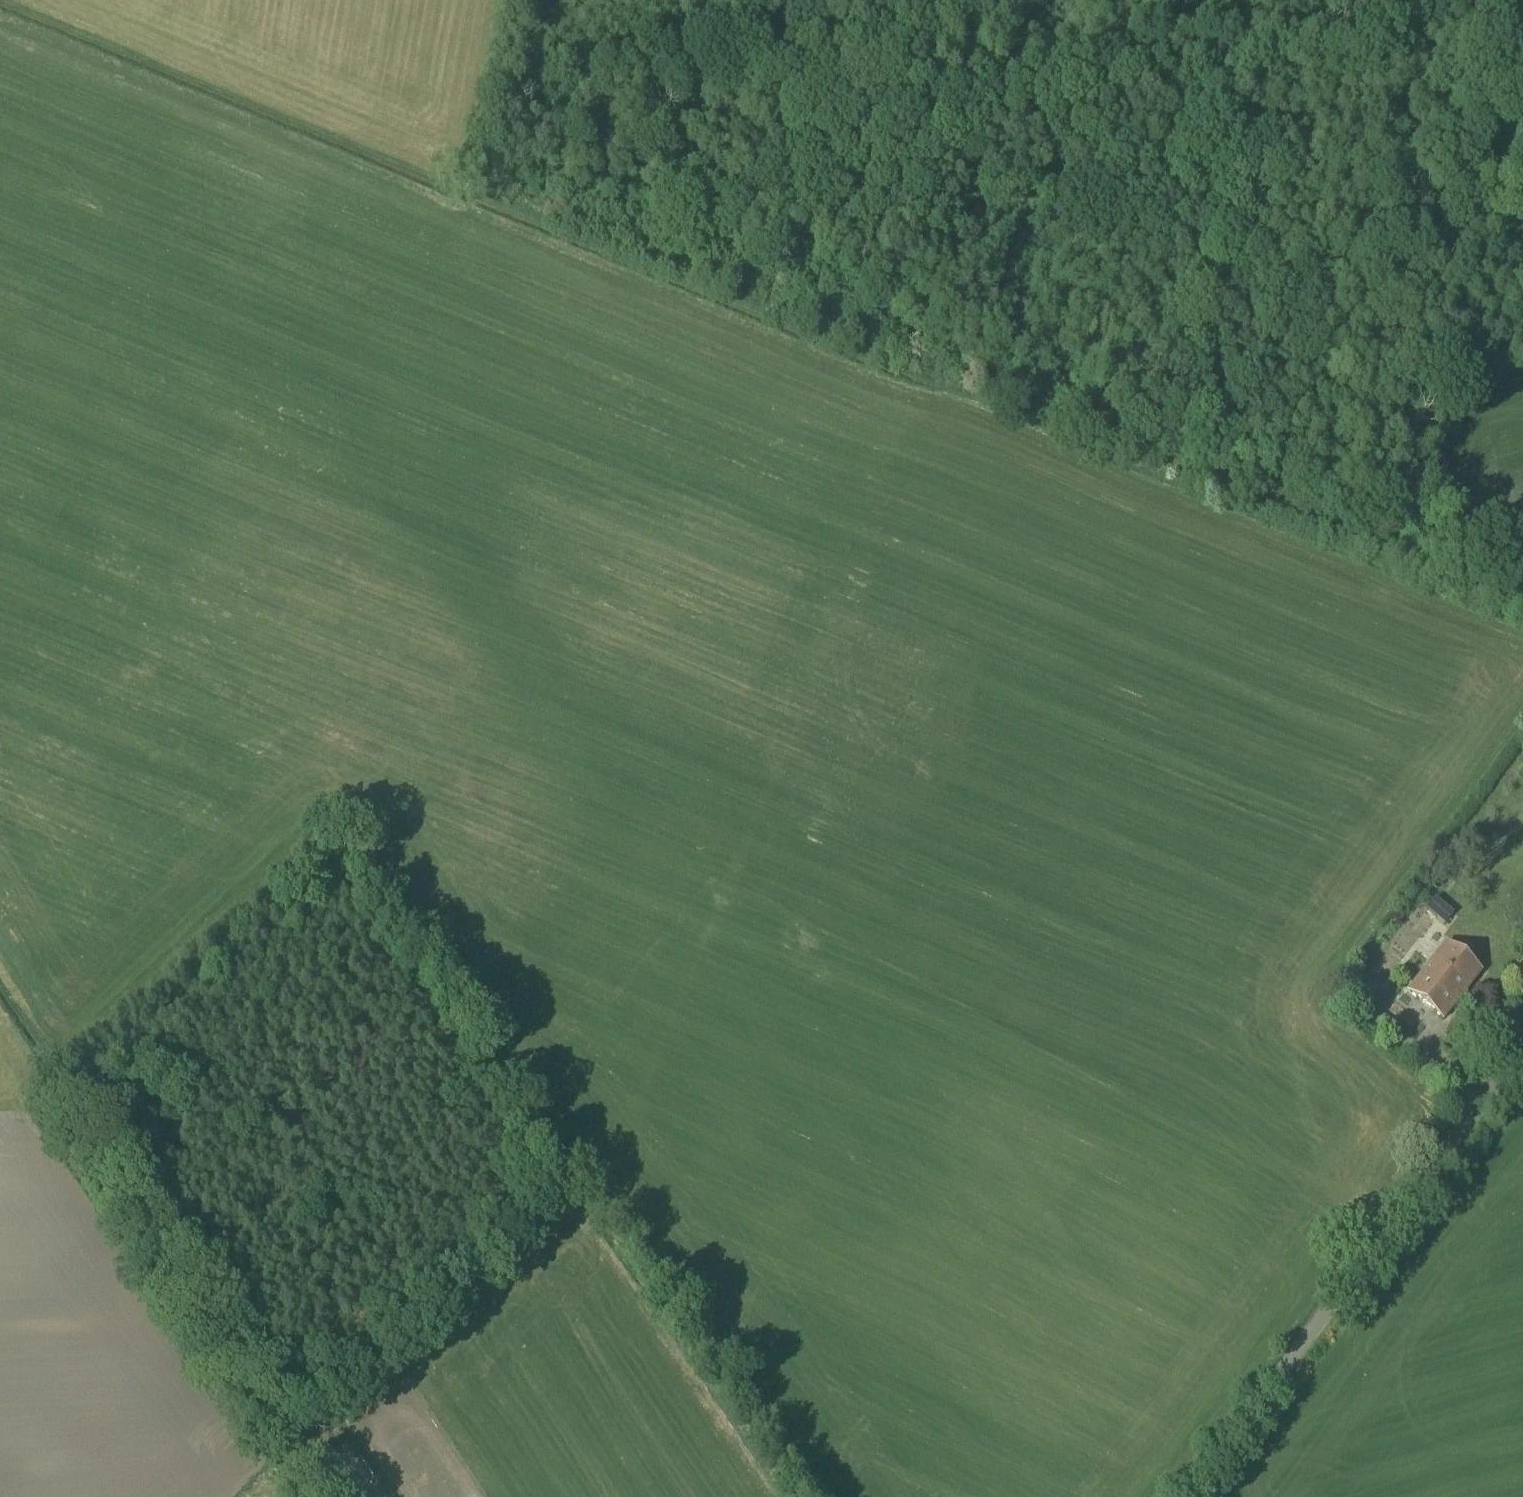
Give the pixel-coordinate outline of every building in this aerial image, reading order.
[(1446,944),(1407,992),(1443,1020),(1481,972),(1446,944)]
